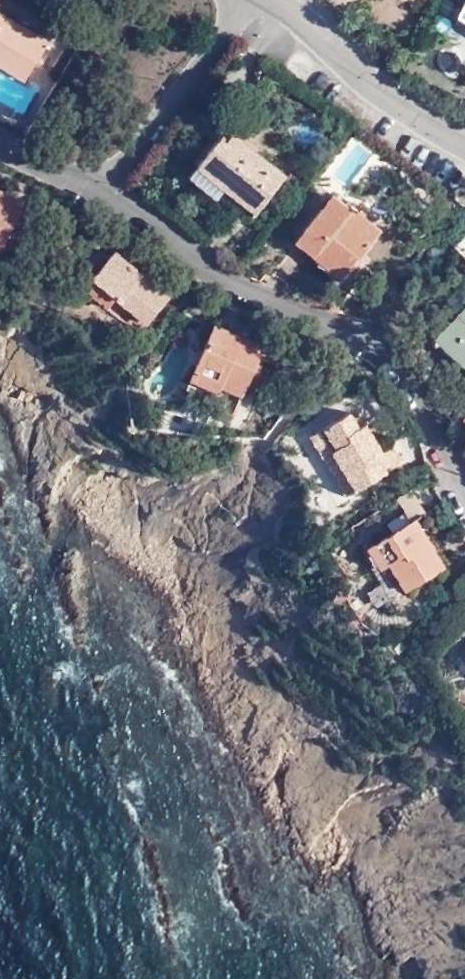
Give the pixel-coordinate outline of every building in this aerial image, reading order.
[(24,79),(47,41),(0,14),(0,65),(24,79)] [(224,179),(255,201),(278,172),(219,126),(191,164),(220,185),(224,179)] [(244,213),(255,201),(224,179),(220,185),(191,164),(183,174),(211,196),(214,192),(244,213)] [(330,242),(355,264),(389,223),(345,187),(305,238),(321,251),(330,242)] [(0,190),(0,245),(2,246),(23,200),(0,190)] [(92,272),(115,292),(148,320),(174,292),(139,262),(133,268),(124,261),(128,258),(114,247),(92,272)] [(105,303),(115,292),(92,272),(81,284),(105,303)] [(464,363),(464,305),(455,296),(426,330),(464,363)] [(247,391),(264,350),(212,329),(191,378),(213,385),(216,378),(247,391)] [(354,437),(351,430),(343,417),(302,442),(314,462),(322,458),(347,496),(395,465),(384,449),(374,454),(367,444),(356,450),(350,440),(354,437)] [(356,427),(351,430),(354,437),(350,440),(356,450),(367,444),(356,427)] [(405,492),(391,501),(403,520),(405,518),(417,512),(405,492)] [(398,589),(435,565),(405,518),(361,547),(373,568),(381,564),(398,589)]
